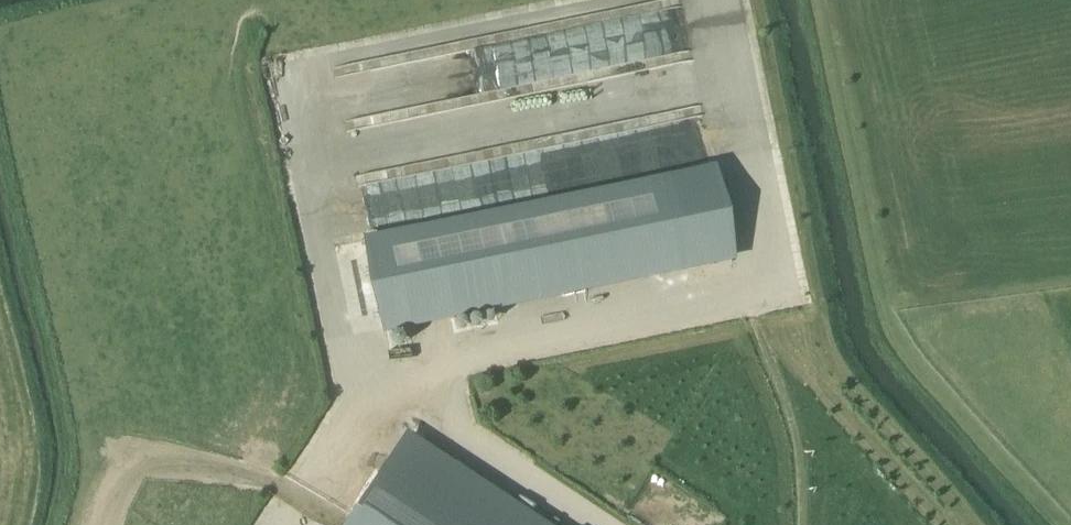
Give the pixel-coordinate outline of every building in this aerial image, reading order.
[(386,329),(731,258),(713,170),(368,241),(386,329)] [(405,439),(349,524),(536,524),(405,439)]
